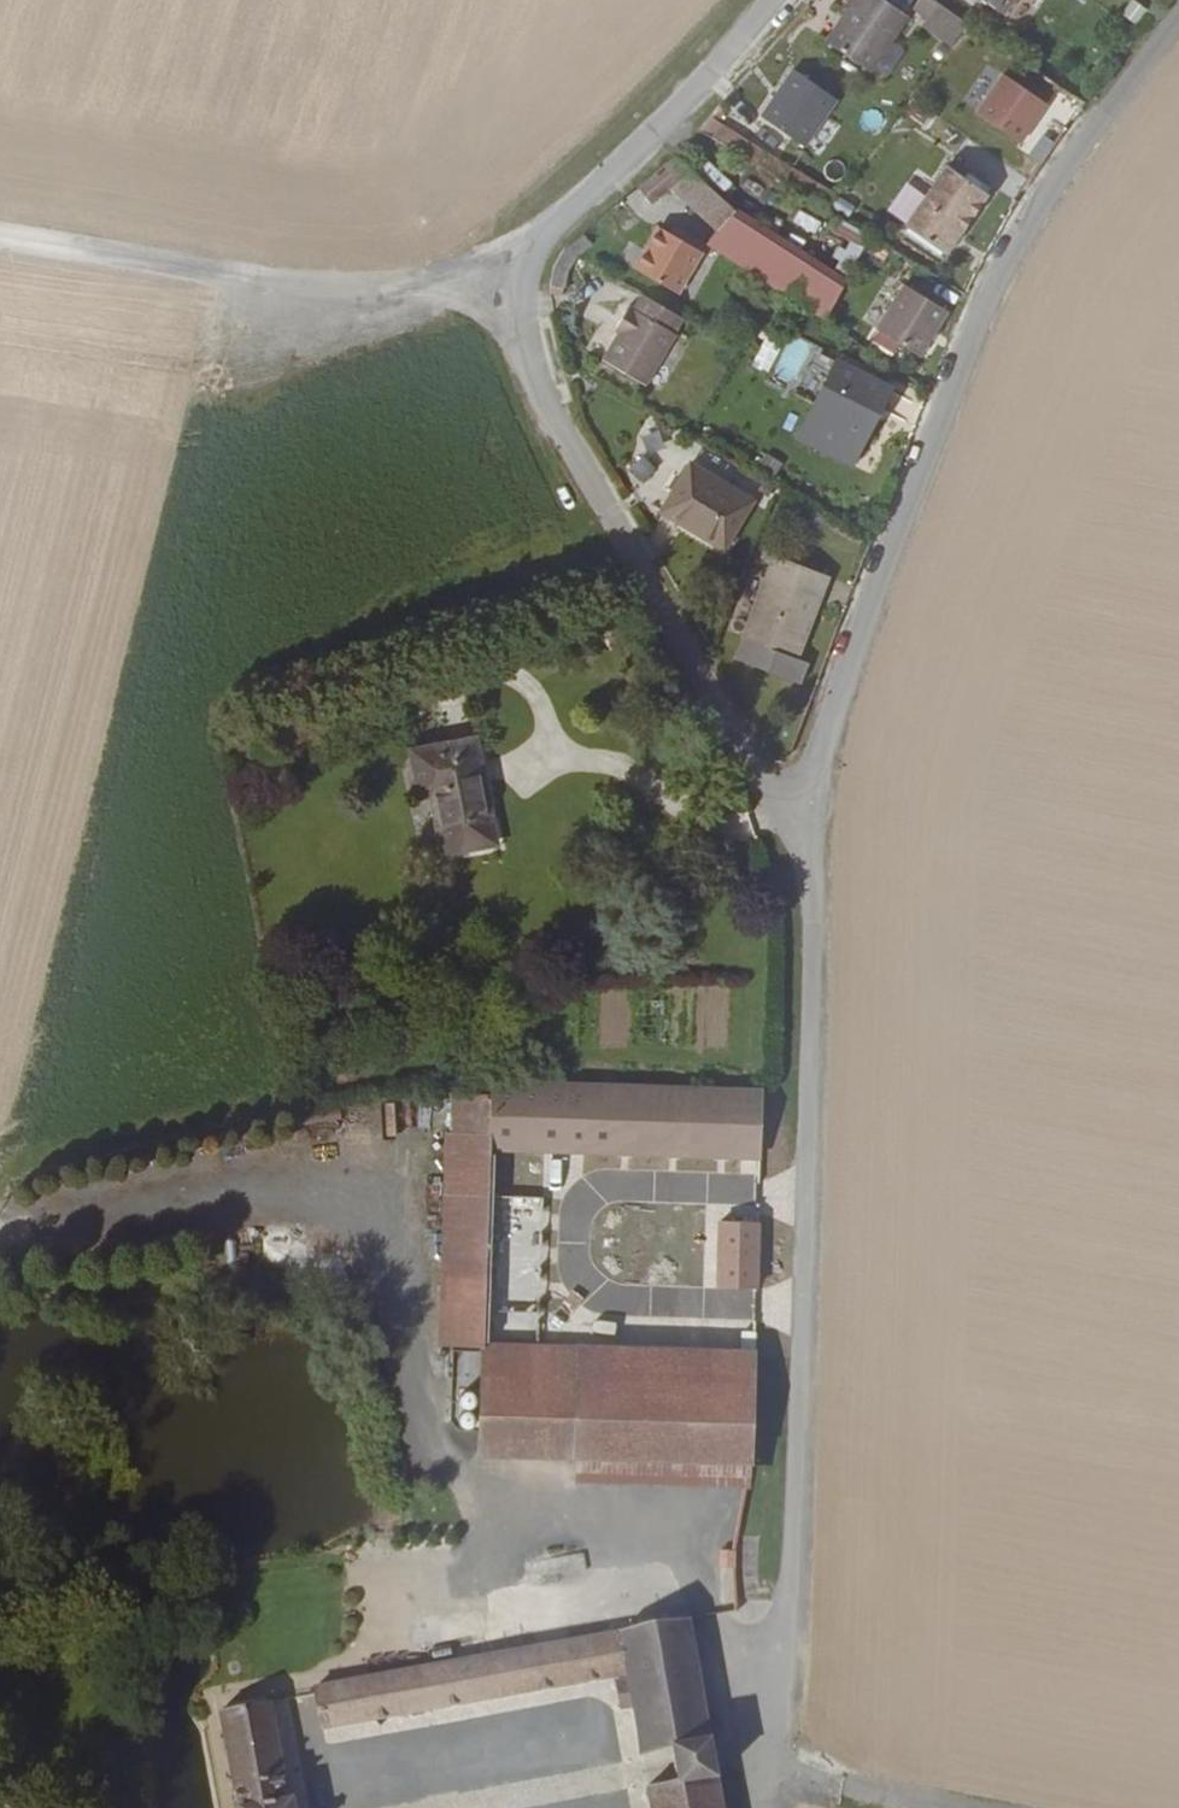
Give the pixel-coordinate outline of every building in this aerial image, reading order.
[(826,42),(868,71),(906,15),(884,0),(855,0),(826,42)] [(1003,15),(1014,0),(983,0),(1003,15)] [(1138,26),(1149,8),(1136,0),(1130,0),(1121,15),(1138,26)] [(939,2),(929,19),(952,34),(955,30),(961,33),(969,22),(939,2)] [(761,114),(808,146),(842,96),(794,64),(761,114)] [(1027,143),(1051,96),(999,70),(975,116),(1027,143)] [(925,123),(932,106),(909,98),(903,114),(925,123)] [(710,137),(720,125),(709,116),(698,129),(710,137)] [(807,179),(765,152),(757,165),(799,191),(807,179)] [(637,187),(650,204),(669,186),(688,169),(674,156),(637,187)] [(946,166),(904,225),(946,255),(954,243),(959,235),(988,195),(960,176),(967,167),(953,158),(947,166),(946,166)] [(688,169),(669,186),(716,231),(734,212),(688,169)] [(907,179),(891,213),(905,220),(921,185),(907,179)] [(798,211),(793,225),(818,234),(823,219),(798,211)] [(716,231),(703,244),(773,290),(822,321),(844,283),(734,212),(716,231)] [(659,228),(634,270),(675,294),(700,253),(668,234),(659,228)] [(703,248),(671,228),(668,234),(700,253),(703,248)] [(577,256),(591,244),(582,233),(563,249),(577,256)] [(954,243),(958,246),(964,238),(959,235),(954,243)] [(596,300),(583,296),(576,316),(613,328),(626,288),(603,280),(596,300)] [(904,285),(876,330),(919,356),(947,312),(904,285)] [(633,309),(628,307),(618,323),(622,326),(603,360),(645,384),(675,333),(673,332),(682,318),(641,295),(633,309)] [(771,373),(794,384),(814,345),(792,333),(771,373)] [(835,360),(810,410),(858,435),(883,385),(835,360)] [(571,375),(573,387),(586,388),(592,378),(582,371),(571,375)] [(689,464),(661,511),(723,549),(751,501),(689,464)] [(742,637),(797,658),(816,609),(805,605),(810,590),(822,594),(828,577),(774,556),(742,637)] [(816,609),(822,594),(810,590),(805,605),(816,609)] [(734,658),(800,683),(808,662),(797,658),(742,637),(734,658)] [(443,853),(494,843),(474,740),(411,752),(419,796),(431,794),(443,853)] [(640,1038),(664,1037),(663,1000),(640,1001),(640,1038)] [(512,1149),(759,1157),(762,1091),(490,1082),(490,1094),(488,1148),(512,1149)] [(446,1133),(445,1165),(488,1166),(488,1148),(490,1094),(452,1093),(451,1134),(446,1133)] [(488,1148),(488,1166),(482,1347),(507,1347),(508,1272),(527,1272),(528,1225),(510,1224),(512,1149),(488,1148)] [(439,1345),(482,1347),(488,1166),(445,1165),(439,1345)] [(710,1287),(755,1289),(758,1222),(712,1221),(710,1287)] [(736,1350),(753,1350),(754,1332),(737,1332),(736,1350)] [(479,1454),(582,1457),(585,1349),(583,1349),(507,1347),(482,1347),(479,1454)] [(582,1457),(750,1461),(753,1353),(585,1349),(582,1457)] [(552,1575),(585,1569),(582,1553),(549,1559),(552,1575)] [(640,1757),(670,1751),(672,1756),(710,1749),(687,1619),(314,1687),(321,1730),(613,1678),(619,1710),(632,1709),(640,1757)] [(291,1798),(286,1800),(268,1702),(218,1712),(237,1807),(293,1807),(291,1798)] [(710,1749),(672,1756),(675,1777),(714,1770),(710,1749)] [(714,1770),(675,1777),(676,1781),(645,1787),(649,1807),(721,1807),(714,1770)]
